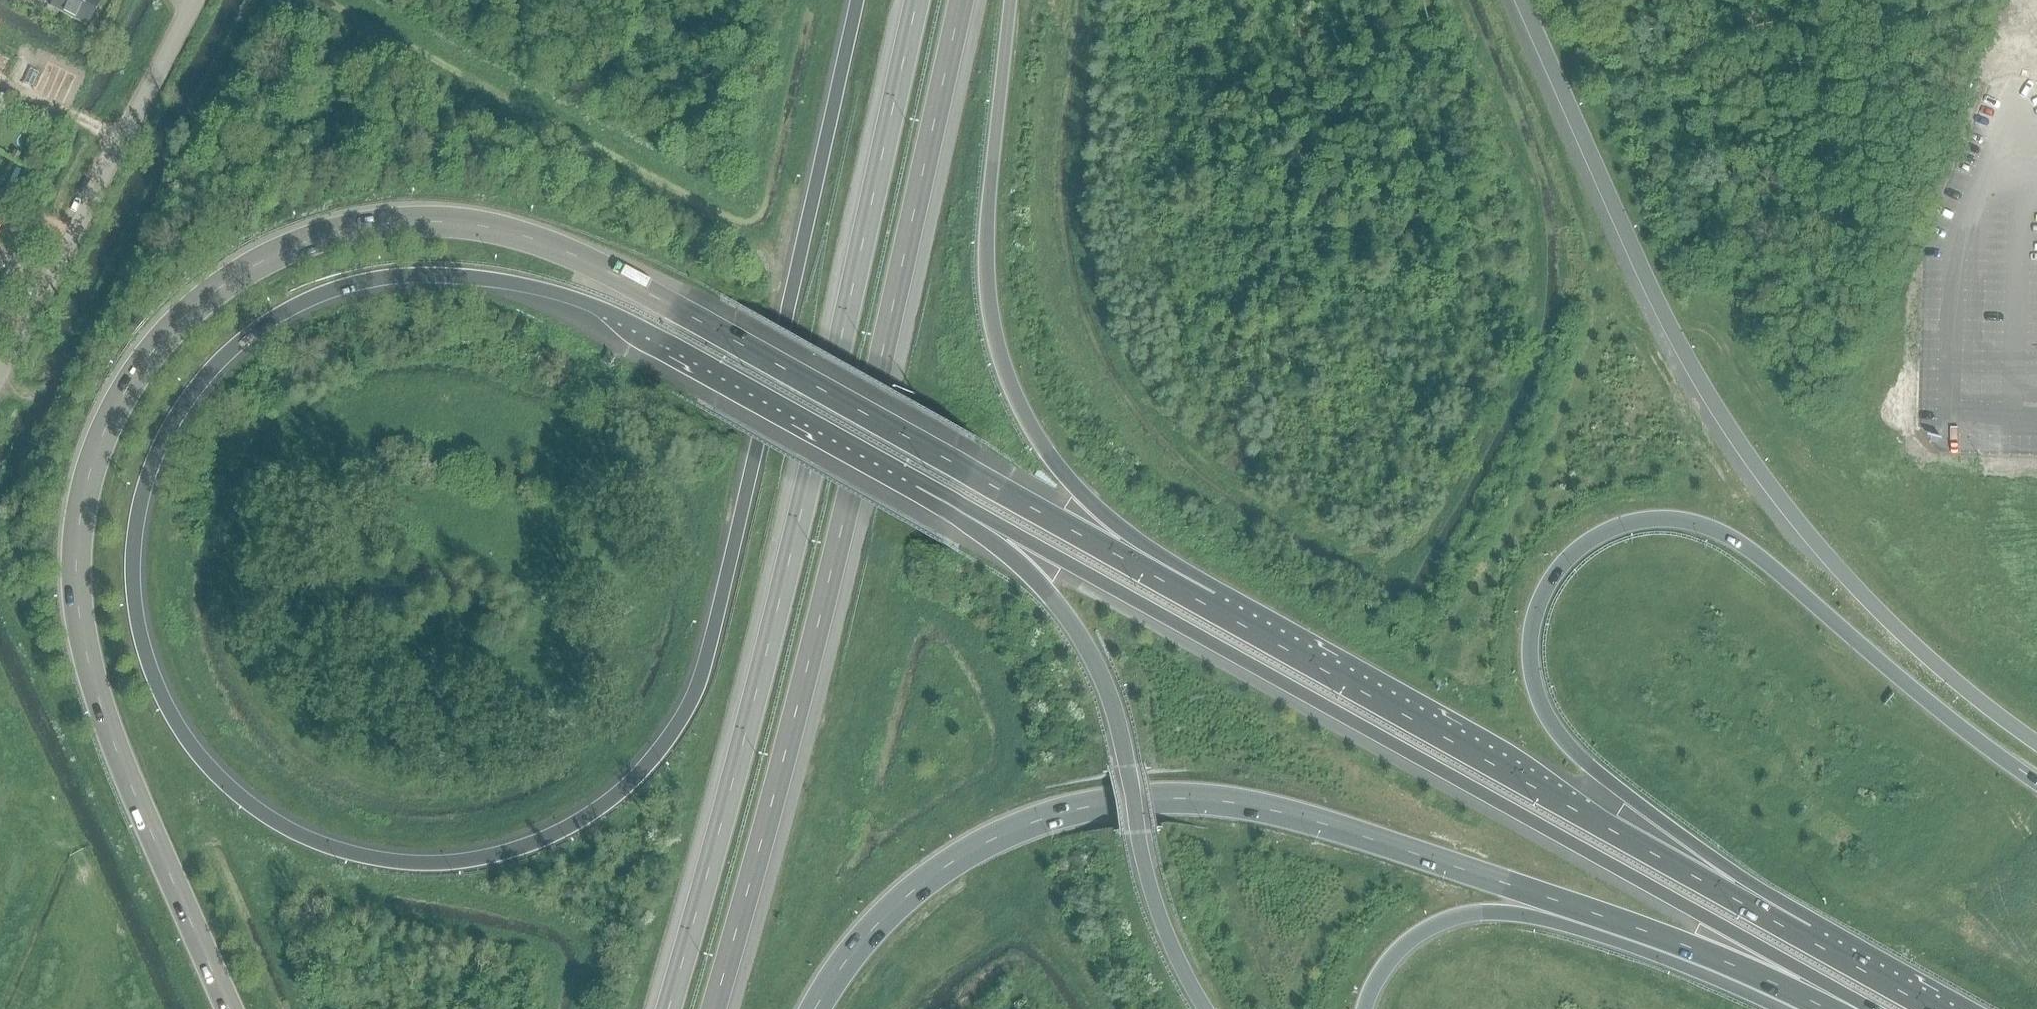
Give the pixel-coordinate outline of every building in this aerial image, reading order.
[(47,7),(61,16),(85,28),(100,0),(50,0),(47,7)]
